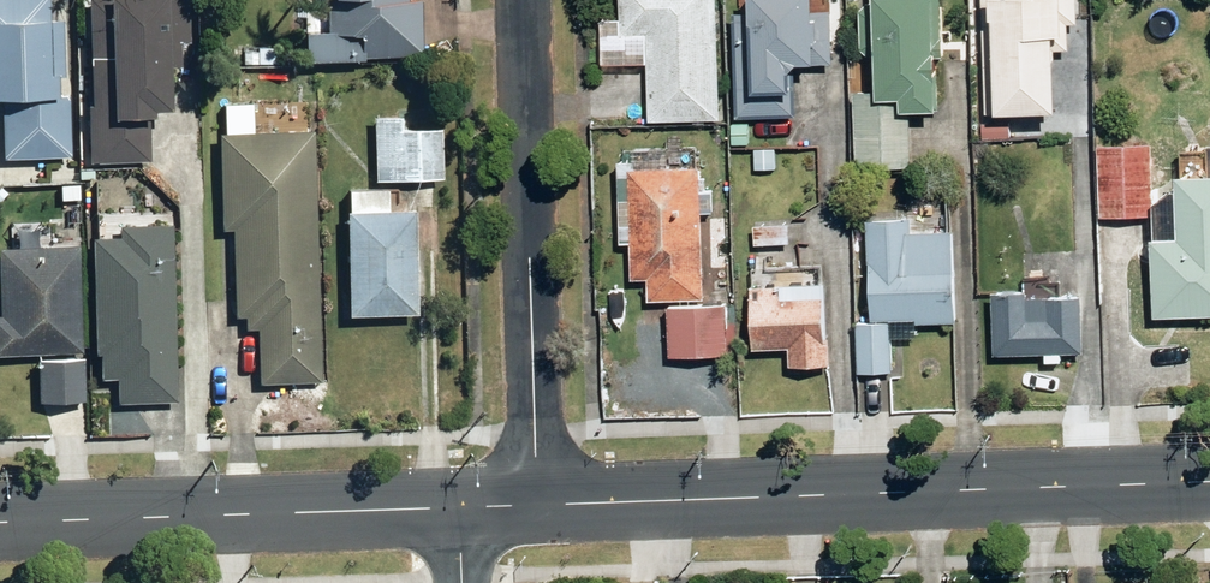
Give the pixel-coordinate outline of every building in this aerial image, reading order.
[(11,158),(77,156),(76,92),(73,92),(71,19),(62,19),(62,16),(58,16),(57,0),(0,0),(0,83),(1,83),(2,94),(9,94),(11,158)] [(100,103),(96,103),(98,160),(105,160),(105,162),(157,161),(156,112),(167,111),(167,106),(185,106),(184,71),(189,71),(188,39),(198,39),(196,0),(97,0),(100,103)] [(314,59),(430,56),(429,0),(312,0),(314,59)] [(729,0),(630,0),(631,16),(610,16),(611,63),(652,62),(654,123),(731,121),(729,0)] [(766,13),(743,12),(740,115),(805,117),(807,60),(839,61),(840,7),(830,6),(830,0),(766,0),(766,13)] [(950,0),(876,0),(876,1),(868,1),(867,56),(877,57),(876,83),(891,83),(890,94),(914,95),(913,106),(950,107),(950,0)] [(983,111),(1081,113),(1084,0),(986,0),(983,111)] [(327,380),(320,127),(259,129),(258,99),(230,100),(231,130),(225,130),(228,226),(239,225),(241,314),(251,314),(251,326),(263,325),(265,382),(327,380)] [(381,113),(383,178),(448,176),(447,125),(408,126),(408,112),(381,113)] [(782,139),(759,138),(758,170),(781,170),(782,139)] [(1161,139),(1107,138),(1106,215),(1160,216),(1161,139)] [(710,167),(626,165),(625,241),(639,241),(639,279),(656,280),(656,300),(675,301),(708,301),(710,167)] [(1188,168),(1188,186),(1165,186),(1163,311),(1209,312),(1209,169),(1188,168)] [(356,207),(355,207),(357,311),(425,310),(424,244),(448,243),(448,209),(424,210),(423,206),(395,206),(395,184),(356,185),(356,207)] [(863,368),(901,369),(901,337),(924,338),(925,319),(964,320),(966,229),(923,228),(923,210),(882,209),(879,318),(864,317),(863,368)] [(797,221),(757,219),(756,242),(796,244),(797,221)] [(183,398),(178,222),(126,223),(127,234),(101,235),(104,351),(107,351),(108,377),(122,376),(123,400),(183,398)] [(86,244),(7,246),(9,313),(0,314),(0,354),(45,353),(46,399),(91,398),(86,244)] [(838,281),(762,280),(762,343),(796,344),(796,363),(837,363),(838,281)] [(1051,351),(1050,360),(1071,361),(1071,351),(1089,352),(1091,292),(999,289),(997,349),(1051,351)] [(708,301),(675,301),(674,354),(735,355),(736,302),(708,301)]
